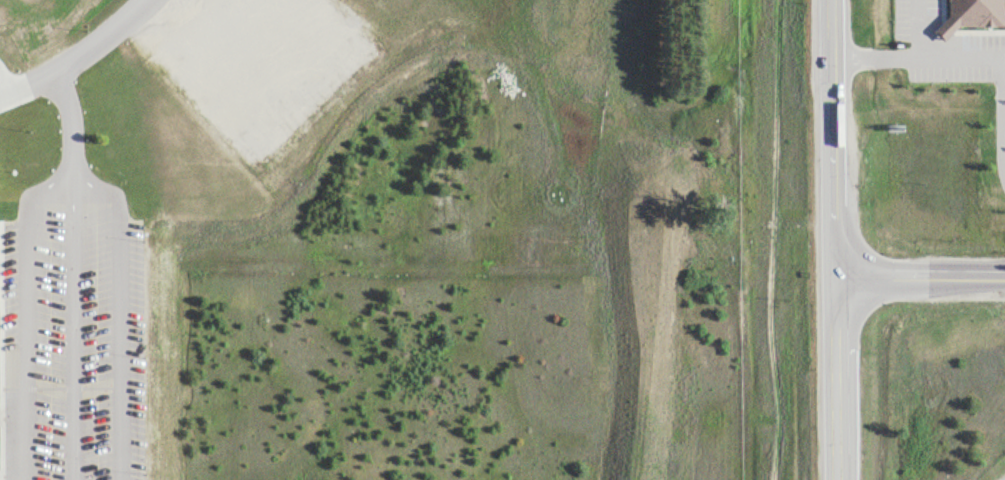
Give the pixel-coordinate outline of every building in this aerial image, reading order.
[(945,13),(945,0),(999,0),(999,23),(952,23),(939,36),(930,28),(945,13)]
